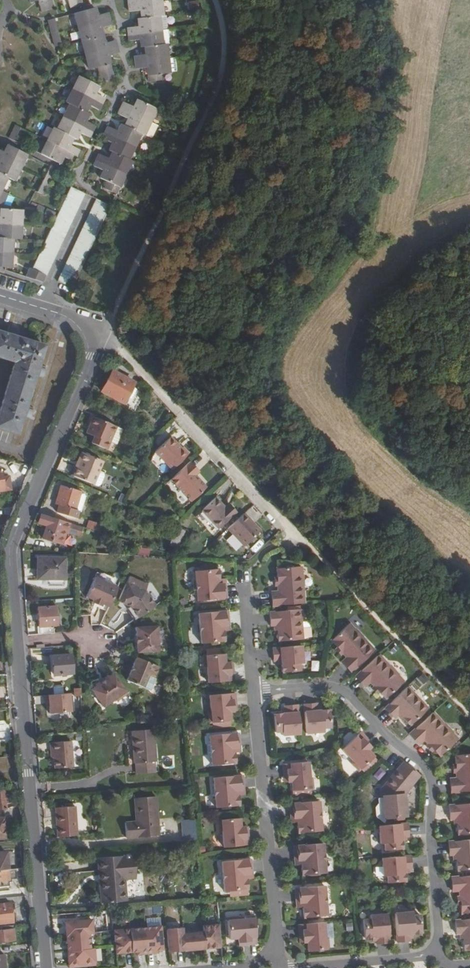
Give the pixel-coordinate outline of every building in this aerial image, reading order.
[(28,3),(37,0),(40,11),(53,7),(51,0),(27,0),(28,3)] [(162,15),(160,0),(127,0),(129,12),(139,11),(140,18),(137,18),(138,26),(127,27),(128,41),(139,39),(140,47),(144,46),(145,54),(134,56),(136,69),(146,68),(148,82),(161,80),(160,74),(169,73),(169,72),(167,58),(166,44),(162,44),(160,30),(159,15),(162,15)] [(96,15),(94,7),(73,13),(88,69),(97,67),(101,82),(113,78),(107,55),(118,53),(115,40),(104,43),(100,28),(110,25),(107,12),(96,15)] [(165,14),(162,15),(159,15),(160,30),(167,29),(165,14)] [(61,45),(53,18),(47,20),(54,46),(61,45)] [(167,29),(160,30),(162,44),(166,44),(170,43),(168,29),(167,29)] [(167,58),(169,72),(177,71),(175,57),(167,58)] [(94,93),(98,86),(79,76),(65,102),(69,104),(56,129),(53,128),(40,154),(59,164),(62,157),(70,161),(73,155),(75,156),(79,149),(69,144),(72,138),(76,139),(79,133),(89,138),(95,126),(85,121),(89,114),(85,112),(89,106),(98,110),(104,98),(94,93)] [(143,135),(156,109),(136,99),(132,106),(122,102),(116,114),(126,119),(123,126),(120,124),(116,131),(107,126),(101,139),(111,143),(107,150),(111,152),(108,158),(98,154),(92,166),(102,171),(99,178),(107,181),(104,188),(116,194),(132,161),(128,160),(140,134),(143,135)] [(12,141),(19,127),(14,125),(8,138),(12,141)] [(27,152),(7,142),(3,150),(0,148),(0,205),(1,205),(7,191),(1,188),(7,176),(14,179),(27,152)] [(54,168),(49,166),(36,192),(41,194),(54,168)] [(42,282),(84,193),(70,186),(32,269),(29,267),(23,276),(42,282)] [(72,288),(110,206),(96,199),(58,281),(72,288)] [(35,209),(53,217),(55,213),(37,204),(35,209)] [(23,207),(0,206),(0,210),(0,265),(12,266),(14,237),(21,237),(23,207)] [(14,361),(0,407),(0,428),(16,433),(22,415),(26,417),(27,413),(31,414),(32,412),(33,409),(24,406),(34,375),(39,376),(40,373),(44,373),(44,370),(45,368),(37,366),(43,345),(16,337),(18,332),(14,331),(15,328),(10,326),(7,334),(0,332),(0,357),(14,361)] [(122,403),(131,386),(134,382),(111,370),(100,391),(122,403)] [(129,401),(136,389),(131,386),(122,403),(126,405),(129,401)] [(143,393),(136,389),(129,401),(137,405),(143,393)] [(110,441),(116,426),(92,416),(85,433),(93,436),(90,442),(106,449),(110,441)] [(122,429),(116,426),(110,441),(116,443),(122,429)] [(170,435),(167,438),(178,450),(181,447),(170,435)] [(178,450),(167,438),(153,451),(171,470),(189,453),(182,446),(181,447),(178,450)] [(98,471),(102,462),(80,452),(76,462),(77,462),(71,476),(92,485),(98,471)] [(194,467),(189,461),(165,484),(170,490),(175,499),(183,508),(205,487),(193,475),(192,475),(189,472),(194,467)] [(192,475),(193,475),(197,471),(194,467),(189,472),(192,475)] [(98,471),(92,485),(97,486),(100,484),(104,477),(103,473),(98,471)] [(7,490),(13,489),(11,477),(6,478),(1,479),(0,472),(0,491),(7,490)] [(59,484),(53,504),(58,506),(55,513),(77,520),(80,512),(77,511),(79,504),(82,494),(82,492),(59,484)] [(82,494),(79,504),(85,506),(87,498),(85,495),(82,494)] [(218,529),(236,512),(228,504),(224,507),(215,497),(200,511),(218,529)] [(80,512),(83,513),(85,506),(79,504),(77,511),(80,512)] [(261,531),(243,512),(227,528),(243,547),(261,531)] [(86,528),(71,523),(39,513),(36,523),(41,524),(45,525),(42,534),(41,538),(62,544),(66,532),(68,533),(95,540),(98,531),(86,528)] [(98,531),(99,532),(102,525),(88,520),(86,528),(98,531)] [(173,539),(180,542),(185,531),(178,528),(173,539)] [(177,549),(180,542),(173,539),(169,546),(177,549)] [(64,580),(65,558),(36,557),(36,580),(64,580)] [(273,594),(274,607),(306,605),(304,587),(305,587),(304,576),(303,576),(302,568),(277,571),(279,580),(279,586),(280,593),(273,594)] [(223,585),(222,580),(220,580),(219,570),(195,572),(198,602),(227,600),(226,585),(223,585)] [(138,617),(156,605),(145,590),(148,583),(129,575),(118,600),(127,604),(127,603),(131,605),(130,605),(138,617)] [(109,606),(117,587),(94,577),(85,596),(93,599),(92,602),(101,606),(102,603),(109,606)] [(37,634),(54,633),(53,626),(57,626),(57,620),(56,611),(56,605),(36,607),(39,628),(37,628),(37,634)] [(275,626),(276,633),(277,633),(277,643),(302,641),(301,625),(300,611),(269,613),(270,627),(274,626),(275,626)] [(227,627),(230,627),(228,612),(199,614),(201,645),(225,643),(224,632),(227,632),(227,627)] [(307,624),(301,625),(302,641),(307,640),(311,637),(310,630),(307,624)] [(138,635),(139,644),(140,652),(160,650),(157,625),(138,626),(138,635)] [(339,649),(343,653),(348,659),(343,664),(352,673),(376,652),(364,639),(364,638),(356,630),(356,631),(350,625),(332,642),(339,649)] [(303,647),(274,649),(275,662),(278,662),(282,662),(282,665),(283,673),(301,672),(300,665),(304,665),(303,647)] [(72,674),(70,654),(51,656),(53,675),(72,674)] [(230,668),(230,663),(226,664),(225,655),(222,655),(207,656),(204,656),(205,667),(207,667),(209,683),(235,681),(233,668),(230,668)] [(380,656),(356,678),(364,688),(370,683),(374,688),(378,693),(385,701),(404,685),(399,679),(399,678),(392,669),(391,670),(380,656)] [(153,679),(158,667),(137,657),(127,680),(143,687),(148,676),(153,679)] [(116,700),(126,692),(114,674),(109,677),(107,675),(104,678),(103,681),(100,684),(97,683),(93,686),(94,688),(91,690),(102,706),(112,699),(116,700)] [(148,676),(143,687),(151,691),(156,680),(153,679),(148,676)] [(423,677),(419,681),(423,686),(428,682),(423,677)] [(411,687),(387,708),(397,718),(399,716),(401,715),(405,719),(406,719),(412,726),(430,708),(411,687)] [(70,693),(47,695),(48,708),(50,707),(51,714),(72,712),(70,693)] [(234,707),(237,707),(236,694),(210,696),(211,712),(209,713),(210,723),(231,721),(230,712),(234,712),(234,707)] [(318,711),(318,707),(318,704),(305,705),(307,734),(325,733),(325,729),(332,728),(330,710),(322,711),(318,711)] [(301,735),(298,706),(285,707),(285,710),(286,714),(282,715),(274,715),(276,733),(283,733),(283,737),(301,735)] [(435,711),(412,733),(421,743),(427,738),(432,744),(435,748),(442,755),(461,739),(455,732),(456,732),(448,724),(447,724),(435,711)] [(155,762),(153,729),(131,731),(133,763),(134,763),(135,774),(155,772),(155,762)] [(369,743),(372,741),(363,731),(343,748),(355,761),(353,762),(360,770),(376,756),(370,749),(373,746),(369,743)] [(238,748),(241,748),(239,734),(210,736),(212,766),(236,764),(235,754),(238,754),(238,748)] [(54,751),(55,757),(55,768),(73,767),(71,741),(50,743),(51,751),(54,751)] [(457,772),(458,779),(451,779),(452,792),(469,791),(469,755),(456,756),(457,766),(457,772)] [(404,794),(420,775),(403,761),(385,784),(386,794),(382,795),(382,797),(378,798),(380,822),(384,822),(385,819),(406,817),(404,794)] [(289,777),(289,782),(293,782),(293,791),(315,789),(314,779),(311,778),(310,762),(284,764),(285,778),(289,777)] [(242,790),(244,790),(243,775),(214,778),(216,808),(218,808),(237,806),(240,806),(239,796),(242,795),(242,790)] [(159,835),(155,796),(133,798),(135,821),(124,822),(125,838),(159,835)] [(295,818),(295,823),(298,823),(299,833),(323,831),(320,801),(291,804),(292,818),(295,818)] [(456,825),(457,825),(457,835),(469,834),(469,804),(448,806),(449,819),(453,819),(455,819),(456,825)] [(57,837),(77,836),(75,806),(55,808),(57,837)] [(244,831),(244,827),(240,827),(239,818),(218,819),(219,830),(222,830),(223,846),(249,845),(247,831),(244,831)] [(180,820),(182,843),(197,842),(195,819),(180,820)] [(408,824),(379,827),(380,844),(384,844),(385,851),(402,850),(402,842),(401,838),(406,838),(409,837),(408,824)] [(448,843),(449,856),(453,856),(455,856),(455,862),(456,862),(457,872),(469,871),(469,841),(448,843)] [(302,858),(302,864),(303,874),(329,872),(327,843),(295,845),(296,859),(300,858),(302,858)] [(124,873),(135,872),(133,855),(97,858),(100,903),(126,901),(124,880),(124,873)] [(410,856),(381,859),(383,877),(387,877),(387,884),(405,882),(404,874),(404,870),(408,870),(412,870),(410,856)] [(249,873),(252,873),(251,858),(221,861),(224,891),(248,889),(246,879),(250,879),(249,873)] [(15,869),(7,869),(0,870),(0,886),(7,886),(6,880),(16,879),(15,869)] [(135,879),(135,872),(124,873),(124,880),(135,879)] [(451,878),(452,891),(459,890),(460,898),(461,904),(462,914),(469,914),(469,876),(451,878)] [(303,900),(303,907),(304,907),(305,917),(330,915),(328,885),(296,887),(297,900),(301,900),(303,900)] [(12,922),(10,903),(0,903),(0,923),(12,922)] [(410,941),(410,938),(410,934),(413,934),(422,933),(420,915),(413,915),(412,912),(394,913),(397,942),(410,941)] [(376,944),(390,943),(387,914),(369,916),(370,919),(362,920),(364,938),(372,937),(376,937),(376,941),(376,944)] [(244,942),(245,945),(259,944),(256,918),(239,920),(238,917),(228,919),(230,940),(239,938),(240,942),(244,942)] [(92,920),(65,922),(66,936),(89,934),(93,934),(92,920)] [(455,921),(456,935),(459,935),(461,935),(462,941),(463,941),(464,951),(469,950),(469,920),(455,921)] [(324,922),(299,924),(300,938),(304,938),(304,942),(308,942),(308,951),(329,949),(329,939),(326,939),(324,922)] [(205,949),(221,948),(219,924),(203,926),(204,932),(205,949)] [(14,940),(12,925),(0,926),(0,941),(14,940)] [(163,949),(161,926),(145,928),(147,951),(158,950),(163,949)] [(136,952),(147,951),(145,928),(129,929),(131,952),(136,952)] [(168,952),(184,951),(183,934),(182,928),(166,929),(168,952)] [(116,954),(131,952),(129,929),(114,931),(116,954)] [(205,949),(204,932),(183,934),(184,951),(205,949)] [(90,949),(89,934),(66,936),(67,951),(90,949)] [(94,949),(90,949),(67,951),(68,965),(96,963),(94,949)]
